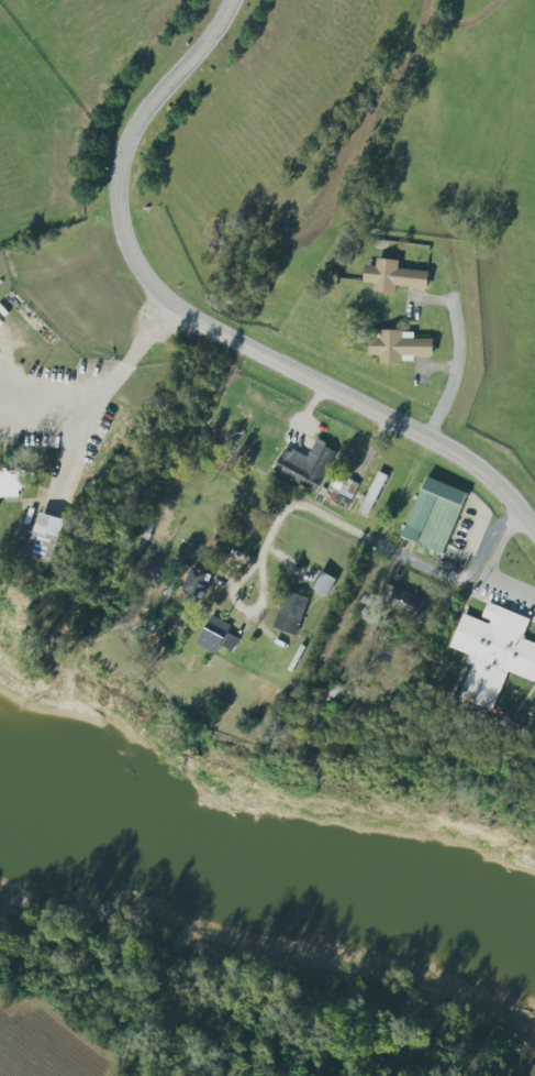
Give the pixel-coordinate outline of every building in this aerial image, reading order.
[(429,289),(431,271),(399,269),(400,260),(378,258),(377,266),(367,265),(365,283),(375,284),(375,291),(397,293),(398,286),(429,289)] [(435,338),(415,338),(415,331),(381,331),(381,339),(371,339),(371,355),(381,355),(380,364),(403,364),(403,355),(435,356),(435,338)] [(308,458),(286,447),(275,471),(318,492),(337,450),(317,440),(308,458)] [(20,497),(20,488),(26,488),(25,471),(0,472),(0,498),(20,497)] [(361,511),(370,516),(388,475),(379,471),(361,511)] [(359,484),(335,473),(324,498),(349,509),(359,484)] [(403,538),(444,554),(468,492),(428,476),(403,538)] [(68,519),(42,512),(30,555),(56,562),(68,519)] [(212,573),(192,566),(183,592),(203,599),(212,573)] [(313,588),(328,597),(338,579),(322,571),(313,588)] [(426,598),(394,588),(388,609),(420,619),(426,598)] [(274,627),(296,635),(310,598),(287,590),(274,627)] [(534,682),(534,643),(524,639),(531,618),(488,603),(482,620),(463,613),(452,648),(470,655),(467,664),(472,666),(461,698),(496,710),(508,673),(534,682)] [(232,624),(210,616),(199,646),(218,653),(221,646),(235,651),(240,638),(228,633),(232,624)]
